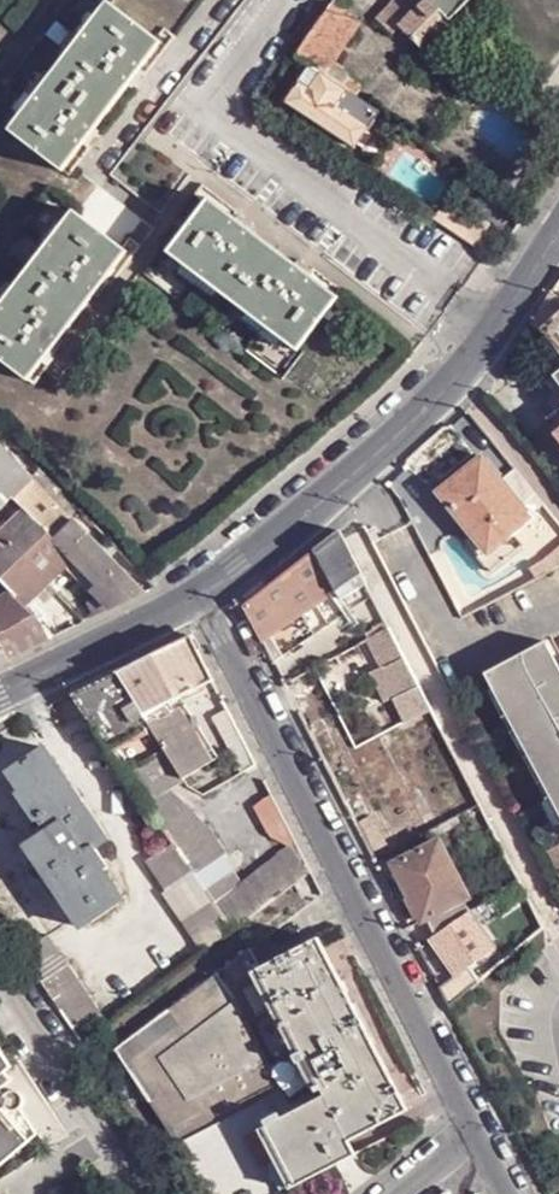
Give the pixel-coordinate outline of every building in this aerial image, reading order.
[(335,0),(334,0),(331,4),(341,11),(343,5),(335,0)] [(379,20),(392,35),(400,28),(424,50),(470,0),(398,0),(379,20)] [(108,2),(10,131),(63,173),(161,43),(108,2)] [(335,47),(342,53),(361,24),(341,11),(331,4),(312,33),(335,47)] [(297,58),(312,67),(319,72),(335,47),(312,33),(296,58),(297,58)] [(319,72),(343,88),(350,79),(342,74),(342,72),(334,67),(333,67),(342,53),(335,47),(319,72)] [(338,106),(347,90),(343,88),(319,72),(312,67),(290,103),(359,150),(373,129),(338,106)] [(209,199),(168,254),(297,352),(338,298),(209,199)] [(440,222),(474,246),(490,223),(465,207),(457,220),(446,213),(440,222)] [(75,213),(0,309),(0,360),(27,383),(128,256),(75,213)] [(551,289),(542,301),(540,305),(539,309),(531,323),(538,327),(541,325),(558,310),(558,299),(551,289)] [(541,325),(538,327),(558,353),(558,310),(541,325)] [(551,372),(558,383),(535,403),(546,417),(558,407),(558,365),(551,372)] [(546,417),(558,434),(558,407),(546,417)] [(11,499),(31,479),(0,448),(0,509),(11,499)] [(529,515),(544,502),(517,469),(502,481),(483,457),(439,494),(474,537),(488,553),(513,533),(532,518),(529,515)] [(71,521),(80,512),(39,470),(31,479),(71,521)] [(31,479),(11,499),(24,513),(52,541),(71,521),(31,479)] [(52,541),(24,513),(1,534),(0,536),(48,584),(72,560),(52,541)] [(115,606),(142,594),(71,521),(52,541),(72,560),(87,575),(86,576),(115,606)] [(0,533),(0,583),(13,595),(14,594),(26,606),(48,584),(0,536),(1,534),(0,533)] [(244,607),(275,665),(282,658),(271,636),(334,593),(340,602),(366,585),(361,576),(340,533),(244,607)] [(488,553),(474,537),(468,543),(493,572),(524,547),(513,533),(488,553)] [(109,609),(115,606),(86,576),(81,581),(93,593),(109,609)] [(94,616),(109,609),(93,593),(86,601),(94,616)] [(26,606),(14,594),(13,595),(0,604),(0,650),(7,660),(55,636),(26,606)] [(370,641),(375,650),(395,640),(390,630),(370,641)] [(163,748),(182,779),(208,764),(173,712),(184,706),(182,697),(214,681),(202,662),(192,638),(141,661),(116,673),(163,748)] [(409,722),(432,711),(395,640),(375,650),(385,669),(382,671),(409,722)] [(537,646),(485,674),(494,690),(500,687),(558,797),(558,688),(537,646)] [(124,772),(163,748),(116,673),(72,694),(124,772)] [(494,690),(489,692),(558,822),(558,797),(500,687),(494,690)] [(184,706),(173,712),(208,764),(219,758),(184,706)] [(225,741),(240,733),(229,712),(214,721),(225,741)] [(242,774),(257,766),(251,752),(240,733),(225,741),(242,774)] [(80,930),(123,901),(91,852),(108,841),(47,747),(9,772),(22,792),(18,794),(36,821),(39,818),(48,832),(26,847),(80,930)] [(289,828),(273,797),(260,804),(274,833),(291,844),(245,880),(241,885),(220,861),(222,858),(204,824),(169,787),(182,779),(163,748),(124,772),(158,824),(172,845),(232,934),(312,873),(289,828)] [(357,826),(371,853),(387,844),(373,818),(357,826)] [(445,931),(473,912),(467,899),(470,897),(441,841),(396,865),(412,896),(411,898),(412,901),(420,916),(421,916),(423,917),(425,920),(429,918),(438,935),(445,931)] [(371,853),(376,861),(391,853),(387,844),(371,853)] [(203,955),(232,934),(172,845),(146,863),(166,893),(163,896),(203,955)] [(537,914),(527,894),(515,901),(526,920),(537,914)] [(499,912),(490,900),(473,912),(445,931),(438,935),(435,939),(445,956),(458,976),(441,987),(451,1006),(475,986),(466,971),(499,951),(496,945),(500,942),(490,926),(503,917),(499,912)] [(59,1004),(86,1045),(110,1027),(50,936),(25,953),(59,1004)] [(326,1099),(350,1143),(410,1112),(367,1032),(319,939),(260,972),(253,976),(254,978),(260,974),(314,1077),(323,1092),(326,1099)] [(253,976),(260,972),(251,953),(252,952),(251,951),(118,1051),(179,1146),(308,1080),(314,1077),(260,974),(254,978),(253,976)] [(41,1132),(22,1106),(26,1097),(19,1088),(6,1091),(3,1086),(14,1077),(6,1068),(0,1061),(0,1164),(41,1132)] [(292,1193),(291,1191),(298,1187),(283,1160),(268,1129),(270,1128),(267,1124),(281,1115),(284,1121),(326,1099),(323,1092),(314,1077),(308,1080),(179,1146),(210,1193),(289,1193),(292,1193)] [(356,1156),(350,1143),(326,1099),(284,1121),(281,1115),(267,1124),(270,1128),(268,1129),(283,1160),(298,1187),(291,1191),(292,1193),(325,1174),(354,1159),(357,1158),(356,1156)]
